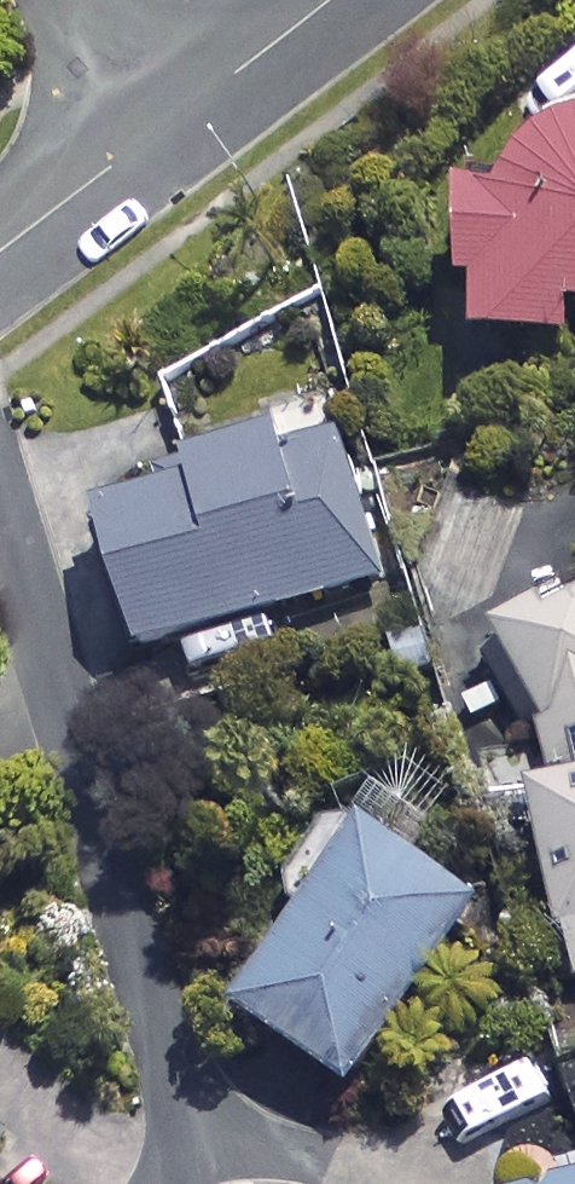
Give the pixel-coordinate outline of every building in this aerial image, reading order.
[(458,182),(460,284),(476,283),(477,341),(569,339),(569,310),(574,310),(574,119),(563,119),(563,131),(514,132),(515,181),(458,182)] [(283,460),(276,437),(192,461),(198,483),(100,510),(141,653),(383,584),(343,443),(283,460)] [(506,621),(542,749),(472,769),(488,824),(531,812),(574,970),(574,602),(506,621)] [(479,907),(367,828),(238,1009),(350,1089),(479,907)]
